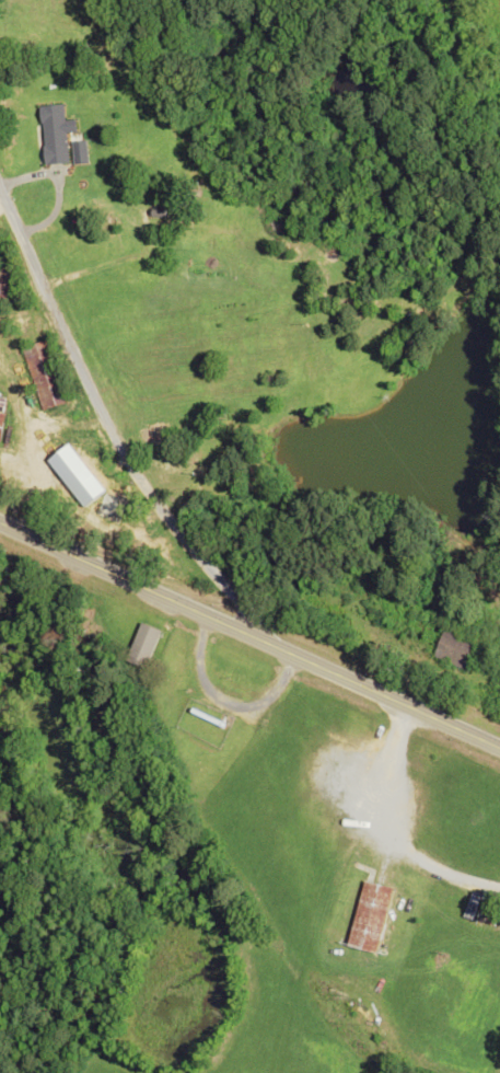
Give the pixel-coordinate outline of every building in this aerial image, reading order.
[(40,107),(46,167),(70,164),(67,134),(77,133),(76,121),(65,122),(63,105),(40,107)] [(23,305),(16,263),(0,266),(0,298),(2,308),(23,305)] [(45,410),(66,404),(48,344),(27,351),(45,410)] [(122,526),(132,497),(73,477),(63,505),(122,526)] [(127,663),(147,671),(162,632),(142,624),(127,663)] [(483,642),(447,628),(434,659),(470,673),(483,642)] [(395,889),(365,882),(350,949),(379,956),(395,889)]
